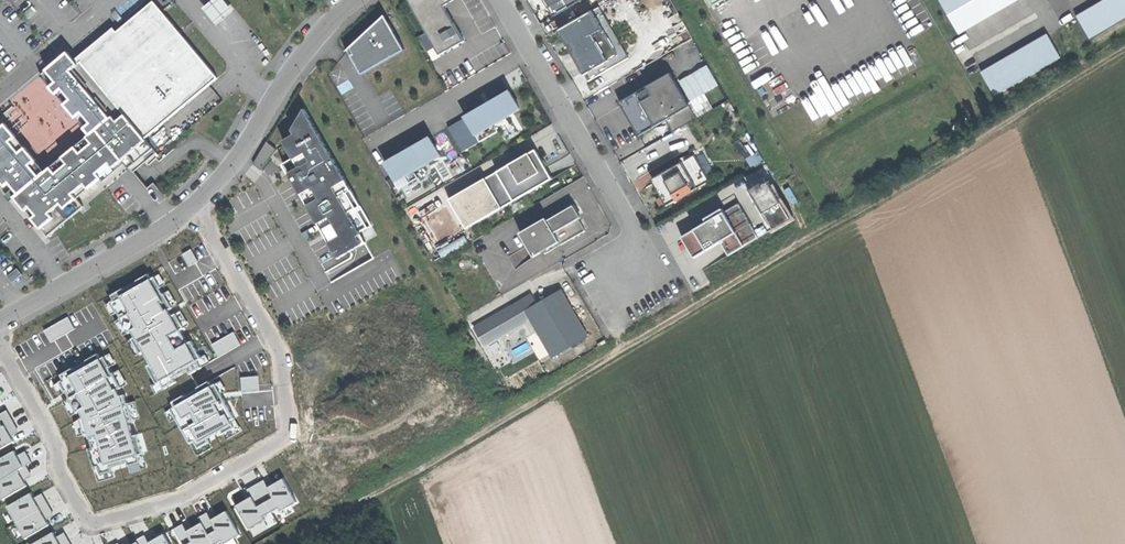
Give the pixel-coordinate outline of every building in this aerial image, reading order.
[(218,21),(234,8),(228,0),(216,0),(207,7),(218,21)] [(442,55),(465,42),(445,5),(454,0),(411,0),(442,55)] [(555,16),(583,0),(546,0),(555,16)] [(960,34),(1020,0),(941,0),(960,34)] [(1076,16),(1090,40),(1124,20),(1124,0),(1104,0),(1076,16)] [(127,116),(145,138),(219,78),(156,2),(117,34),(113,29),(76,60),(81,66),(73,72),(112,120),(116,116),(120,121),(127,116)] [(589,82),(630,58),(600,7),(559,31),(589,82)] [(351,57),(363,76),(405,51),(385,17),(373,28),(374,30),(372,31),(370,31),(368,33),(367,35),(366,37),(365,36),(346,52),(347,53),(351,50),(354,55),(351,57)] [(1048,35),(981,72),(994,96),(1061,58),(1048,35)] [(0,128),(0,170),(2,172),(0,173),(0,181),(5,187),(12,181),(23,194),(19,197),(29,210),(32,207),(39,215),(35,219),(43,227),(54,218),(50,213),(62,203),(66,207),(78,197),(74,192),(84,184),(88,189),(103,176),(100,173),(113,162),(117,166),(148,141),(145,138),(127,116),(120,121),(116,116),(112,120),(73,72),(81,66),(76,60),(71,53),(48,72),(58,83),(51,89),(56,95),(65,88),(74,98),(67,104),(78,117),(84,112),(93,123),(86,129),(91,135),(88,137),(95,145),(84,154),(79,147),(65,158),(71,165),(59,174),(54,168),(42,177),(33,166),(38,161),(28,149),(23,153),(12,140),(18,136),(7,124),(1,129),(0,128)] [(621,103),(640,135),(666,121),(672,132),(696,119),(690,107),(693,106),(674,73),(621,103)] [(510,92),(467,118),(481,143),(499,132),(494,124),(520,109),(510,92)] [(295,134),(283,141),(294,159),(285,164),(285,165),(284,165),(339,258),(360,246),(366,242),(360,232),(372,225),(305,109),(293,130),(295,134)] [(431,139),(386,165),(401,189),(419,178),(414,170),(441,155),(431,139)] [(535,152),(451,200),(468,229),(553,178),(535,152)] [(685,163),(655,181),(669,206),(710,182),(693,154),(684,160),(685,163)] [(643,178),(636,181),(640,190),(647,186),(643,178)] [(768,186),(681,235),(696,262),(725,245),(730,259),(790,219),(768,186)] [(546,219),(532,228),(530,229),(531,232),(533,235),(524,240),(534,257),(560,243),(562,246),(586,232),(579,220),(581,218),(574,206),(553,218),(554,219),(548,222),(546,219)] [(521,234),(524,240),(533,235),(531,232),(530,229),(532,228),(521,234)] [(18,268),(8,277),(13,282),(23,274),(18,268)] [(205,359),(159,269),(113,294),(132,349),(161,387),(205,359)] [(588,337),(561,291),(537,305),(532,295),(521,302),(553,357),(588,337)] [(514,306),(475,329),(485,347),(524,324),(514,306)] [(53,341),(77,327),(70,316),(47,330),(53,341)] [(215,344),(222,356),(243,344),(236,331),(215,344)] [(133,388),(109,347),(60,376),(83,420),(100,485),(150,467),(131,410),(139,407),(133,388)] [(261,389),(260,376),(245,376),(245,389),(261,389)] [(246,430),(218,382),(172,408),(202,457),(246,430)] [(14,441),(11,436),(19,432),(7,410),(0,414),(0,449),(14,441)] [(0,459),(0,493),(4,499),(28,485),(25,480),(33,476),(27,465),(32,462),(26,451),(18,456),(15,451),(0,459)] [(252,497),(237,505),(250,529),(266,520),(264,516),(280,507),(282,511),(298,502),(284,478),(269,487),(265,480),(248,489),(252,497)] [(32,493),(8,507),(26,538),(50,525),(47,520),(55,515),(43,493),(35,498),(32,493)] [(175,529),(183,543),(216,543),(223,540),(225,543),(241,535),(227,511),(217,517),(212,520),(208,512),(199,517),(202,523),(188,531),(183,524),(175,529)] [(33,543),(72,543),(65,532),(57,537),(54,532),(33,543)] [(165,534),(149,542),(145,535),(137,540),(138,542),(134,543),(171,543),(165,534)]
